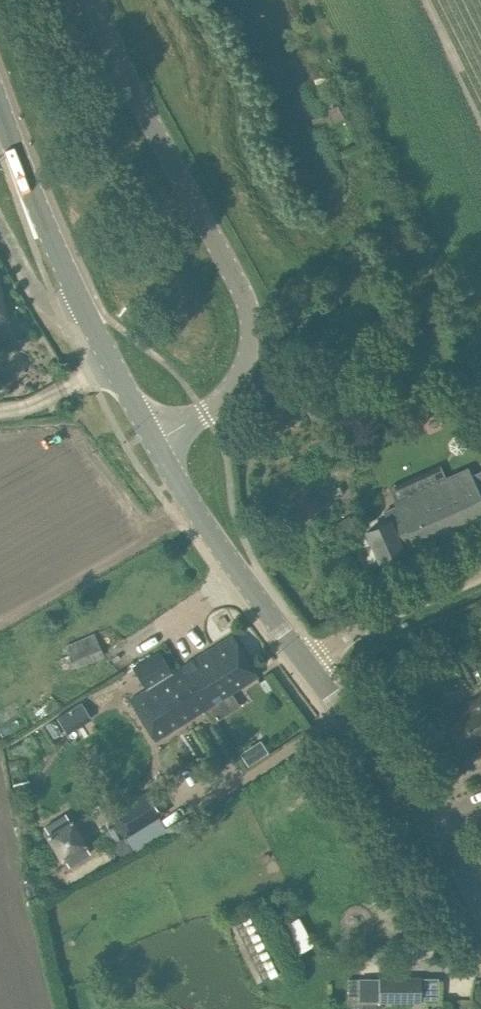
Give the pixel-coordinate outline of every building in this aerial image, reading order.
[(454,438),(450,443),(451,449),(456,453),(462,452),(466,447),(465,440),(460,437),(454,438)] [(471,475),(468,469),(395,501),(397,507),(390,510),(387,518),(389,521),(367,531),(380,560),(402,550),(402,549),(414,544),(414,545),(480,515),(480,471),(471,475)] [(346,519),(333,525),(340,539),(353,533),(346,519)] [(95,633),(65,646),(68,655),(61,658),(66,670),(74,666),(75,668),(104,655),(95,633)] [(181,667),(206,708),(258,676),(232,635),(181,667)] [(155,740),(206,708),(181,667),(175,670),(173,666),(170,668),(159,651),(142,661),(133,667),(146,688),(129,699),(155,740)] [(476,749),(478,748),(476,744),(480,741),(480,696),(437,719),(458,759),(476,749)] [(261,739),(253,744),(262,756),(269,751),(261,739)] [(24,776),(12,779),(15,789),(26,786),(24,776)] [(168,810),(153,787),(134,799),(136,801),(113,815),(126,836),(168,810)] [(51,836),(64,857),(64,856),(70,865),(88,853),(83,845),(84,844),(71,824),(70,824),(66,816),(47,828),(52,836),(51,836)] [(121,839),(114,844),(122,858),(134,851),(125,837),(121,839)] [(298,915),(284,922),(298,950),(312,943),(298,915)] [(380,1001),(422,1001),(422,977),(380,977),(380,978),(361,978),(361,1000),(380,1000),(380,1001)]
